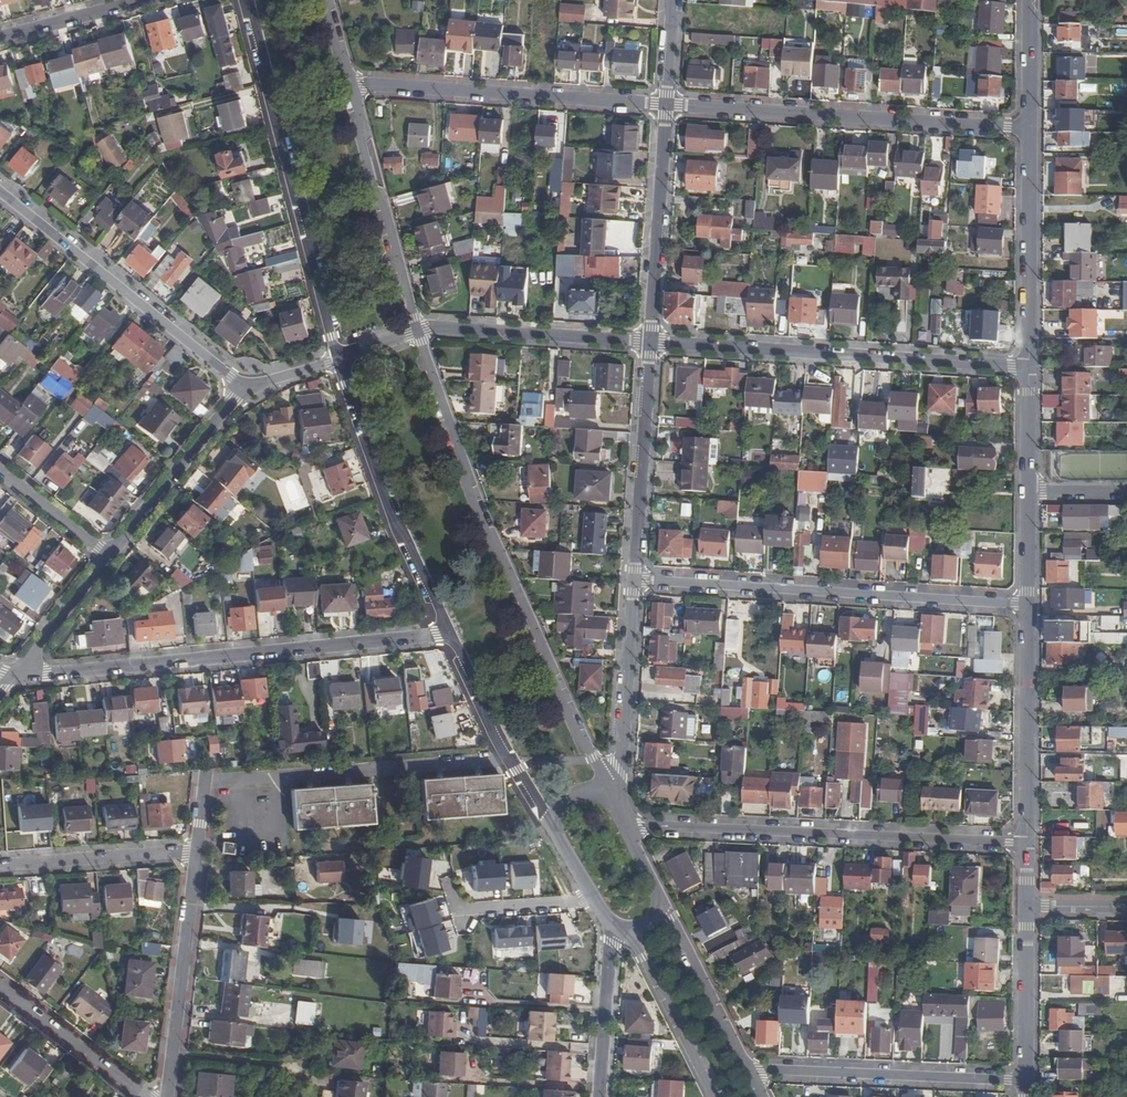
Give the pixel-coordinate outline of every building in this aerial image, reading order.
[(414,0),(414,10),(424,11),(425,1),(414,0)] [(636,0),(606,0),(605,17),(635,19),(636,0)] [(877,6),(887,7),(907,9),(908,0),(877,0),(877,6)] [(938,12),(938,1),(926,0),(910,0),(910,9),(938,12)] [(948,0),(945,0),(938,0),(938,1),(938,12),(937,13),(947,14),(948,0)] [(1002,33),(1004,4),(1003,4),(987,3),(983,3),(981,32),(1002,33)] [(559,22),(585,23),(586,6),(561,4),(559,22)] [(864,17),(865,5),(848,4),(847,16),(864,17)] [(222,6),(206,10),(220,61),(235,57),(222,6)] [(876,24),(885,25),(887,7),(877,6),(876,24)] [(1061,14),(1061,24),(1062,24),(1077,25),(1077,14),(1061,14)] [(200,16),(181,20),(186,40),(205,36),(200,16)] [(475,49),(475,46),(477,21),(450,19),(448,41),(448,47),(475,49)] [(177,45),(170,21),(150,26),(157,50),(177,45)] [(475,46),(502,48),(502,45),(503,32),(504,23),(489,22),(477,21),(475,46)] [(1077,25),(1062,24),(1061,43),(1082,43),(1082,25),(1077,25)] [(940,25),(940,34),(949,34),(949,25),(940,25)] [(413,50),(413,31),(400,31),(399,50),(413,50)] [(524,33),(503,32),(502,45),(510,46),(509,62),(516,62),(516,59),(523,59),(524,33)] [(133,59),(127,33),(117,36),(112,37),(111,35),(100,38),(101,43),(107,66),(133,59)] [(446,64),(448,47),(448,41),(422,39),(419,61),(446,64)] [(782,58),(783,42),(773,41),(771,58),(782,58)] [(101,43),(75,50),(76,55),(82,77),(108,69),(107,66),(101,43)] [(607,54),(606,65),(614,66),(614,73),(640,74),(642,52),(615,50),(616,43),(608,43),(607,54)] [(592,53),(593,46),(571,44),(571,52),(592,53)] [(982,77),(999,78),(1000,50),(979,49),(978,70),(978,76),(982,77)] [(556,67),(606,70),(606,65),(607,54),(592,53),(571,52),(557,51),(556,67)] [(76,55),(49,61),(56,88),(83,81),(82,77),(76,55)] [(917,68),(917,59),(904,58),(903,67),(917,68)] [(809,64),(809,61),(787,59),(786,73),(805,74),(806,64),(809,64)] [(1060,60),(1060,81),(1078,81),(1085,81),(1085,60),(1060,60)] [(710,62),(691,61),(691,69),(709,70),(710,62)] [(8,64),(0,66),(0,89),(13,85),(8,64)] [(42,64),(17,70),(21,89),(31,87),(30,84),(33,84),(46,80),(42,64)] [(865,82),(871,82),(873,66),(866,66),(866,72),(843,71),(843,81),(849,81),(849,91),(864,92),(865,82)] [(840,68),(818,67),(817,87),(831,88),(830,93),(839,93),(840,68)] [(902,91),(902,92),(925,94),(926,68),(917,68),(903,67),(903,72),(902,91)] [(767,88),(769,69),(748,68),(747,87),(767,88)] [(720,80),(720,71),(712,70),(711,70),(709,70),(691,69),(689,85),(714,86),(715,79),(720,80)] [(882,90),(902,91),(903,72),(883,71),(882,90)] [(776,72),(774,98),(782,99),(784,73),(776,72)] [(228,93),(243,90),(239,73),(224,76),(225,82),(228,93)] [(973,87),(982,88),(982,77),(978,76),(973,76),(973,87)] [(999,99),(1001,78),(999,78),(982,77),(982,88),(981,98),(999,99)] [(1078,81),(1060,81),(1060,99),(1077,99),(1078,81)] [(227,93),(228,93),(225,82),(217,85),(218,89),(209,91),(210,98),(227,93)] [(21,89),(24,99),(36,97),(36,96),(38,95),(37,92),(35,92),(33,84),(30,84),(31,87),(21,89)] [(150,101),(153,112),(172,107),(169,95),(160,97),(157,85),(150,87),(150,91),(145,93),(147,101),(150,101)] [(241,98),(220,103),(227,130),(248,125),(241,98)] [(1061,110),(1061,138),(1089,138),(1089,133),(1084,133),(1084,110),(1061,110)] [(166,143),(191,137),(184,111),(160,117),(166,143)] [(135,116),(147,138),(150,135),(143,121),(154,117),(153,112),(147,113),(135,116)] [(483,118),(483,117),(453,115),(452,138),(481,140),(483,118)] [(503,120),(483,118),(481,140),(481,141),(502,143),(503,120)] [(12,134),(0,125),(0,149),(12,134)] [(431,126),(410,125),(409,144),(429,145),(431,126)] [(550,128),(539,127),(538,146),(557,146),(558,126),(550,125),(550,128)] [(633,151),(638,151),(640,127),(616,125),(615,150),(633,151)] [(725,149),(725,135),(707,133),(707,128),(691,128),(691,136),(690,150),(706,150),(707,148),(725,149)] [(37,135),(30,129),(25,135),(33,141),(37,135)] [(147,138),(157,154),(167,151),(155,131),(150,135),(147,138)] [(759,161),(760,136),(752,136),(751,160),(759,161)] [(101,150),(102,154),(107,159),(118,151),(125,160),(130,157),(118,139),(101,150)] [(171,150),(184,147),(182,141),(170,144),(171,150)] [(889,142),(871,141),(871,144),(870,149),(869,165),(887,166),(889,142)] [(27,176),(39,160),(23,147),(11,163),(27,176)] [(574,160),(575,147),(565,147),(564,160),(572,160),(574,160)] [(869,169),(869,165),(870,149),(843,147),(842,163),(841,168),(869,169)] [(633,151),(615,150),(602,149),(600,174),(631,176),(633,151)] [(112,169),(125,160),(118,151),(107,159),(106,160),(112,169)] [(248,170),(243,151),(234,153),(233,151),(220,154),(225,176),(248,170)] [(800,181),(802,153),(792,152),(791,161),(782,160),(782,157),(772,157),(770,190),(782,190),(782,180),(800,181)] [(438,165),(439,155),(423,154),(423,164),(438,165)] [(925,169),(926,155),(898,154),(896,176),(924,178),(925,169)] [(395,173),(407,172),(408,166),(404,166),(404,158),(387,160),(387,168),(394,167),(395,173)] [(984,178),(985,159),(973,158),(972,163),(962,163),(961,177),(984,178)] [(563,182),(564,160),(556,159),(554,186),(562,186),(563,182)] [(572,160),(564,160),(563,182),(571,182),(572,160)] [(842,163),(813,162),(812,188),(840,190),(841,174),(841,168),(842,163)] [(717,165),(692,163),(691,189),(716,190),(717,165)] [(924,178),(923,199),(928,200),(929,195),(939,195),(940,186),(942,186),(943,166),(935,165),(934,170),(925,169),(924,178)] [(1058,165),(1058,196),(1082,196),(1081,165),(1058,165)] [(508,178),(508,166),(500,166),(499,177),(508,178)] [(841,174),(868,176),(869,169),(841,168),(841,174)] [(66,204),(78,188),(62,175),(49,192),(66,204)] [(538,177),(537,194),(546,194),(547,177),(538,177)] [(254,201),(256,200),(250,180),(234,184),(235,190),(237,197),(239,205),(254,201)] [(217,191),(214,182),(204,184),(207,193),(217,191)] [(895,182),(887,182),(885,198),(894,199),(895,182)] [(445,183),(440,184),(421,190),(427,213),(451,206),(445,183)] [(618,196),(619,185),(593,183),(591,210),(614,211),(614,197),(618,197),(618,196)] [(207,193),(204,184),(195,187),(197,196),(207,193)] [(497,212),(504,213),(506,186),(498,186),(497,212)] [(999,214),(1001,188),(980,187),(978,214),(979,214),(997,214),(999,214)] [(271,212),(267,197),(256,200),(254,201),(257,215),(271,212)] [(702,198),(689,197),(688,204),(702,205),(702,198)] [(875,209),(876,198),(868,197),(867,209),(875,209)] [(109,228),(119,216),(113,211),(117,207),(107,199),(99,209),(103,212),(98,220),(109,228)] [(132,200),(116,222),(138,239),(141,235),(152,221),(155,217),(132,200)] [(748,224),(754,224),(756,201),(747,200),(746,219),(748,219),(748,224)] [(534,211),(534,203),(524,203),(524,211),(534,211)] [(91,210),(83,220),(89,224),(96,214),(91,210)] [(232,239),(241,237),(238,227),(228,229),(224,217),(219,217),(217,210),(200,215),(203,224),(206,224),(213,244),(232,239)] [(497,212),(477,211),(476,221),(504,223),(505,213),(504,213),(497,212)] [(978,228),(982,229),(996,230),(997,214),(979,214),(978,228)] [(560,217),(558,252),(565,252),(567,217),(566,217),(560,217)] [(732,230),(732,219),(700,217),(700,237),(723,239),(723,247),(730,247),(730,240),(742,240),(742,230),(732,230)] [(605,239),(606,220),(586,218),(584,253),(604,255),(605,239)] [(152,221),(141,235),(147,240),(158,226),(152,221)] [(192,224),(197,233),(204,230),(199,221),(192,224)] [(438,221),(419,226),(425,249),(431,248),(432,254),(446,250),(438,221)] [(909,236),(909,228),(883,225),(883,222),(872,222),(871,234),(909,236)] [(930,241),(941,242),(942,224),(935,223),(934,226),(932,226),(930,241)] [(1068,224),(1068,253),(1090,253),(1089,225),(1068,224)] [(1001,253),(1003,230),(996,230),(982,229),(981,239),(973,238),(972,251),(1001,253)] [(772,230),(772,238),(781,239),(782,231),(772,230)] [(264,235),(263,231),(241,237),(232,239),(232,240),(213,245),(215,248),(220,255),(227,254),(231,270),(247,267),(242,247),(261,243),(260,236),(264,235)] [(812,245),(813,233),(808,232),(807,232),(807,236),(783,234),(782,245),(791,246),(792,246),(792,244),(801,244),(812,245)] [(854,242),(863,243),(864,236),(837,235),(836,251),(853,252),(854,242)] [(865,237),(864,251),(876,252),(877,237),(865,237)] [(455,242),(458,256),(476,251),(472,238),(455,242)] [(14,239),(12,241),(33,257),(35,255),(14,239)] [(894,239),(893,247),(919,248),(920,240),(894,239)] [(930,241),(920,240),(919,248),(919,252),(928,253),(928,258),(935,259),(936,253),(946,254),(947,242),(941,242),(930,241)] [(0,256),(0,258),(20,274),(33,257),(12,241),(0,256)] [(45,242),(35,255),(41,260),(52,247),(45,242)] [(128,261),(147,277),(160,260),(141,245),(128,261)] [(270,267),(285,263),(300,259),(298,251),(268,259),(270,267)] [(172,285),(192,260),(183,252),(177,260),(169,254),(155,272),(172,285)] [(558,252),(557,272),(568,273),(569,272),(575,272),(577,253),(565,252),(558,252)] [(575,272),(582,272),(603,274),(603,275),(622,276),(623,256),(604,255),(584,253),(577,253),(575,272)] [(1072,261),(1072,282),(1075,282),(1094,282),(1096,282),(1096,253),(1090,253),(1068,253),(1064,253),(1064,261),(1072,261)] [(702,282),(703,259),(687,258),(686,281),(688,281),(702,282)] [(286,270),(302,266),(300,259),(285,263),(286,270)] [(501,274),(502,265),(474,263),(472,292),(489,292),(488,305),(499,306),(500,297),(500,294),(501,274)] [(230,272),(232,276),(249,272),(256,270),(255,266),(230,272)] [(457,289),(450,266),(430,271),(436,295),(457,289)] [(957,284),(958,269),(945,268),(944,281),(948,281),(947,293),(956,293),(956,296),(962,296),(963,285),(957,284)] [(262,277),(260,269),(256,270),(249,272),(251,278),(257,276),(258,278),(262,277)] [(881,288),(890,288),(891,271),(882,271),(881,288)] [(897,289),(897,302),(909,302),(911,273),(891,271),(890,288),(897,289)] [(232,276),(240,289),(241,290),(247,288),(251,301),(263,299),(261,291),(258,278),(257,276),(251,278),(249,272),(232,276)] [(527,299),(529,276),(501,274),(500,294),(516,295),(515,298),(517,300),(525,300),(527,299)] [(40,305),(56,317),(79,289),(63,277),(40,305)] [(258,278),(261,291),(266,290),(262,277),(258,278)] [(205,315),(221,295),(201,279),(185,298),(205,315)] [(1086,297),(1094,298),(1094,282),(1075,282),(1075,286),(1076,297),(1086,297)] [(750,290),(750,285),(714,283),(713,296),(718,296),(749,299),(750,290)] [(845,284),(834,283),(833,295),(844,296),(845,284)] [(85,312),(98,296),(85,285),(75,298),(80,302),(77,306),(85,312)] [(1086,307),(1086,297),(1076,297),(1075,286),(1055,286),(1055,306),(1086,307)] [(571,288),(570,311),(600,312),(601,289),(571,288)] [(881,301),(889,301),(890,288),(881,288),(881,301)] [(890,288),(889,301),(897,302),(897,289),(890,288)] [(748,315),(747,326),(762,327),(763,319),(775,320),(777,292),(750,290),(749,299),(748,315)] [(696,295),(668,293),(667,319),(669,323),(694,324),(696,295)] [(833,295),(831,323),(858,324),(860,297),(844,296),(833,295)] [(0,299),(0,328),(0,329),(7,334),(16,322),(1,310),(8,300),(2,296),(0,299)] [(717,312),(748,315),(749,299),(718,296),(717,312)] [(944,309),(956,309),(956,300),(945,299),(944,309)] [(310,336),(300,300),(281,305),(290,340),(310,336)] [(824,323),(825,311),(817,310),(817,301),(793,300),(792,322),(824,323)] [(1007,302),(1007,301),(999,300),(998,309),(1006,310),(1007,302)] [(943,302),(932,301),(931,316),(934,316),(942,316),(942,309),(943,302)] [(96,342),(117,315),(111,311),(108,314),(102,309),(91,323),(95,327),(89,336),(96,342)] [(1071,329),(1071,338),(1097,339),(1097,311),(1072,310),(1072,320),(1069,320),(1068,329),(1071,329)] [(1103,310),(1103,318),(1123,319),(1123,311),(1103,310)] [(238,344),(252,327),(232,311),(218,329),(238,344)] [(956,329),(956,312),(944,311),(943,330),(949,331),(949,328),(956,329)] [(933,333),(941,333),(942,316),(934,316),(933,333)] [(112,347),(128,359),(146,337),(130,325),(112,347)] [(7,334),(0,343),(0,358),(8,365),(12,361),(17,365),(22,359),(28,352),(7,334)] [(146,337),(128,359),(137,367),(140,363),(147,368),(153,373),(163,359),(162,358),(158,355),(161,349),(146,337)] [(163,359),(165,361),(170,364),(181,350),(175,345),(163,359)] [(1084,347),(1084,367),(1111,367),(1111,347),(1084,347)] [(22,359),(33,368),(39,360),(28,352),(22,359)] [(467,372),(467,382),(477,383),(496,384),(498,355),(474,354),(473,366),(472,372),(467,372)] [(163,359),(153,373),(154,374),(165,361),(163,359)] [(57,360),(50,369),(61,377),(72,386),(79,378),(57,360)] [(570,378),(571,361),(559,360),(558,377),(564,377),(570,378)] [(140,363),(137,367),(144,372),(147,368),(140,363)] [(597,392),(621,393),(622,365),(599,364),(597,392)] [(45,375),(48,377),(56,383),(61,377),(50,369),(45,375)] [(704,386),(705,371),(700,371),(700,370),(680,369),(678,399),(697,400),(698,385),(704,386)] [(748,389),(748,380),(749,375),(740,374),(740,372),(740,369),(727,369),(727,373),(712,372),(712,387),(748,389)] [(171,393),(189,408),(196,400),(206,388),(187,374),(171,393)] [(1065,375),(1065,395),(1088,395),(1090,395),(1090,376),(1065,375)] [(841,377),(835,376),(834,391),(833,414),(832,428),(852,429),(852,421),(844,420),(846,397),(849,398),(849,391),(846,390),(846,384),(841,384),(841,377)] [(72,386),(61,377),(56,383),(48,377),(42,385),(61,399),(72,386)] [(321,378),(307,382),(309,390),(323,386),(321,378)] [(775,392),(776,382),(748,380),(748,389),(747,404),(766,405),(766,403),(775,403),(775,392)] [(151,391),(154,388),(146,382),(143,385),(149,389),(151,391)] [(495,415),(498,384),(496,384),(477,383),(475,395),(475,401),(472,401),(471,413),(495,415)] [(143,385),(135,394),(141,399),(149,389),(143,385)] [(954,412),(955,388),(933,387),(931,410),(954,412)] [(0,388),(0,393),(19,408),(21,405),(0,388)] [(564,389),(558,389),(556,406),(556,407),(571,408),(571,417),(595,417),(596,394),(572,393),(572,390),(564,389)] [(833,414),(834,391),(806,389),(806,391),(806,392),(804,412),(833,414)] [(1000,390),(968,390),(967,412),(1000,413),(1000,390)] [(791,393),(775,392),(775,403),(774,413),(804,415),(804,412),(806,392),(796,392),(796,394),(791,393)] [(7,423),(19,408),(0,393),(0,421),(5,425),(7,423)] [(80,393),(69,406),(82,417),(92,404),(93,403),(80,393)] [(523,416),(522,426),(535,427),(535,417),(542,417),(543,395),(524,394),(523,416)] [(44,407),(30,395),(21,405),(19,408),(7,423),(22,435),(44,407)] [(321,395),(295,397),(301,443),(327,440),(321,395)] [(918,420),(919,396),(891,395),(891,405),(890,419),(918,420)] [(1059,412),(1059,422),(1060,422),(1082,422),(1088,422),(1088,395),(1065,395),(1065,407),(1065,413),(1059,412)] [(189,408),(201,418),(208,410),(196,400),(189,408)] [(159,441),(177,418),(156,403),(139,425),(159,441)] [(774,413),(775,403),(766,403),(766,405),(747,404),(746,410),(755,411),(755,413),(774,414),(774,413)] [(114,421),(92,404),(82,417),(82,418),(88,423),(93,417),(108,428),(114,421)] [(891,405),(862,404),(860,428),(889,429),(890,419),(891,405)] [(556,406),(548,406),(547,415),(556,415),(556,407),(556,406)] [(294,436),(291,412),(278,414),(279,421),(264,423),(267,440),(294,436)] [(119,414),(115,420),(124,427),(128,421),(119,414)] [(547,415),(546,423),(555,423),(555,419),(556,415),(547,415)] [(64,452),(89,425),(83,419),(58,446),(64,452)] [(555,423),(555,428),(570,429),(570,420),(555,419),(555,423)] [(678,419),(678,427),(701,429),(702,421),(678,419)] [(1082,422),(1060,422),(1060,445),(1082,445),(1082,422)] [(731,431),(745,432),(745,424),(732,423),(731,431)] [(928,434),(929,423),(918,423),(917,434),(928,434)] [(517,426),(492,424),(491,437),(497,438),(496,453),(520,454),(522,426),(517,426)] [(602,441),(617,442),(618,432),(580,430),(578,458),(600,459),(602,441)] [(617,442),(629,443),(630,433),(618,432),(617,442)] [(47,449),(31,436),(26,444),(27,445),(19,454),(33,466),(47,449)] [(917,438),(916,448),(932,449),(933,439),(917,438)] [(686,439),(685,463),(686,464),(708,465),(718,466),(719,440),(686,439)] [(112,467),(91,450),(84,458),(100,470),(110,478),(124,489),(147,460),(129,446),(112,467)] [(842,451),(841,474),(846,475),(857,475),(858,448),(842,448),(842,451)] [(985,449),(960,448),(959,468),(975,470),(976,457),(985,457),(985,449)] [(996,471),(997,450),(985,449),(985,457),(976,457),(975,470),(996,471)] [(233,493),(254,466),(235,450),(213,478),(233,493)] [(830,450),(829,473),(840,474),(841,474),(842,451),(830,450)] [(45,475),(61,487),(73,472),(74,470),(68,465),(73,460),(63,452),(45,475)] [(801,457),(771,455),(771,468),(800,470),(801,457)] [(100,470),(84,458),(81,463),(97,474),(100,470)] [(351,488),(348,478),(346,472),(348,472),(344,461),(322,469),(331,495),(351,488)] [(505,473),(506,462),(490,461),(489,473),(505,473)] [(686,481),(683,481),(682,490),(707,491),(708,465),(686,464),(686,481)] [(306,493),(316,490),(308,465),(298,468),(306,493)] [(547,486),(550,486),(548,466),(532,467),(534,501),(547,501),(547,486)] [(733,479),(742,479),(742,468),(733,467),(733,479)] [(741,487),(741,490),(758,491),(759,480),(769,481),(769,469),(742,468),(742,479),(741,487)] [(914,479),(913,488),(913,497),(926,498),(927,488),(930,488),(932,485),(933,482),(930,479),(928,478),(928,469),(915,468),(914,479)] [(829,473),(800,471),(799,489),(827,491),(828,479),(829,473)] [(609,501),(611,475),(579,472),(578,498),(609,501)] [(856,484),(886,486),(887,477),(885,477),(857,475),(856,482),(856,484)] [(887,477),(886,486),(913,488),(914,479),(887,477)] [(117,506),(128,491),(124,489),(110,478),(99,492),(98,493),(117,506)] [(730,487),(741,487),(742,479),(733,479),(730,479),(730,487)] [(221,510),(235,521),(246,507),(212,481),(196,503),(216,518),(221,510)] [(83,502),(88,506),(98,493),(93,489),(83,502)] [(105,520),(117,506),(98,493),(88,506),(105,520)] [(30,526),(10,509),(17,501),(10,496),(0,509),(0,518),(1,519),(0,521),(0,532),(4,535),(6,533),(17,542),(30,526)] [(740,502),(720,500),(719,512),(724,512),(726,516),(726,518),(739,519),(740,502)] [(191,535),(206,518),(190,504),(175,522),(191,535)] [(800,521),(811,521),(812,507),(800,506),(800,521)] [(1089,506),(1066,506),(1066,513),(1066,530),(1079,530),(1079,521),(1089,521),(1089,506)] [(545,537),(546,512),(525,511),(524,536),(545,537)] [(580,540),(581,512),(566,511),(565,521),(571,521),(570,540),(580,540)] [(367,538),(358,512),(336,520),(346,546),(367,538)] [(606,525),(606,515),(585,514),(583,545),(583,554),(603,555),(603,546),(605,546),(606,532),(603,532),(604,525),(606,525)] [(766,544),(795,546),(797,519),(767,517),(767,527),(766,544)] [(704,554),(729,557),(731,524),(706,522),(704,554)] [(852,539),(853,532),(853,522),(845,522),(844,539),(852,539)] [(184,536),(168,523),(149,546),(167,557),(184,536)] [(38,533),(30,526),(17,542),(14,547),(22,554),(27,549),(29,550),(36,541),(34,539),(38,533)] [(739,526),(737,552),(765,554),(766,544),(767,527),(739,526)] [(302,535),(299,527),(291,529),(294,537),(302,535)] [(910,537),(910,553),(923,553),(924,543),(924,528),(911,527),(910,537)] [(924,528),(924,543),(937,544),(938,529),(924,528)] [(972,543),(972,531),(963,530),(963,542),(972,543)] [(796,566),(804,566),(806,543),(811,543),(811,531),(805,531),(805,534),(798,534),(796,566)] [(682,557),(683,533),(663,532),(662,556),(682,557)] [(850,568),(878,570),(880,534),(853,532),(852,539),(852,542),(850,568)] [(1053,561),(1068,561),(1085,561),(1085,554),(1082,554),(1082,549),(1087,549),(1088,533),(1065,533),(1065,553),(1053,553),(1053,561)] [(886,558),(909,560),(910,553),(910,537),(887,536),(886,558)] [(824,540),(823,551),(827,551),(826,566),(850,568),(852,542),(824,540)] [(962,552),(962,558),(972,559),(972,556),(971,556),(972,544),(972,543),(963,542),(962,552)] [(75,557),(59,544),(44,562),(38,570),(41,572),(47,565),(56,571),(61,574),(75,557)] [(274,552),(274,546),(250,548),(252,565),(271,563),(270,552),(274,552)] [(252,568),(249,549),(219,565),(221,582),(231,581),(229,571),(252,568)] [(1100,561),(1100,550),(1087,550),(1087,561),(1100,561)] [(569,581),(571,553),(559,552),(544,551),(541,579),(562,581),(569,581)] [(956,576),(960,576),(962,558),(962,552),(951,551),(950,557),(944,557),(936,556),(935,579),(956,580),(956,576)] [(1003,576),(1004,554),(979,553),(978,574),(1003,576)] [(38,570),(44,562),(42,561),(39,564),(36,562),(33,565),(38,570)] [(149,590),(159,578),(140,561),(118,586),(129,595),(140,583),(149,590)] [(1053,561),(1048,561),(1048,582),(1068,582),(1068,561),(1053,561)] [(41,572),(50,579),(56,571),(47,565),(41,572)] [(396,577),(393,565),(355,578),(356,587),(379,580),(380,582),(396,577)] [(176,569),(168,577),(180,587),(181,587),(190,581),(176,569)] [(31,608),(47,587),(31,575),(15,595),(31,608)] [(283,580),(285,605),(315,603),(312,577),(283,580)] [(356,587),(355,578),(347,580),(348,584),(349,609),(358,609),(356,587)] [(181,587),(183,605),(193,603),(190,581),(181,587)] [(574,616),(576,582),(569,581),(562,581),(561,594),(560,606),(557,606),(557,615),(559,615),(574,616)] [(392,615),(390,599),(384,599),(380,582),(364,587),(367,616),(392,615)] [(591,596),(591,583),(576,582),(574,616),(585,616),(592,617),(592,608),(590,608),(591,596)] [(335,610),(349,609),(348,584),(321,586),(322,617),(335,617),(335,610)] [(283,609),(280,587),(255,589),(257,612),(283,609)] [(1086,588),(1055,588),(1055,609),(1074,610),(1074,607),(1086,607),(1086,588)] [(13,603),(0,594),(0,625),(9,633),(18,621),(6,611),(13,603)] [(654,619),(654,627),(670,629),(671,617),(665,617),(666,604),(655,603),(655,612),(654,619)] [(253,628),(251,608),(229,609),(231,630),(253,628)] [(38,615),(30,609),(26,614),(34,620),(38,615)] [(722,612),(688,610),(687,629),(687,632),(720,634),(722,612)] [(171,636),(169,611),(148,614),(150,638),(171,636)] [(212,633),(210,613),(194,614),(195,634),(212,633)] [(810,653),(812,634),(812,632),(796,631),(796,615),(785,614),(782,651),(810,653)] [(569,650),(582,651),(585,616),(574,616),(559,615),(558,631),(570,632),(569,650)] [(738,616),(729,615),(727,643),(736,643),(738,616)] [(605,639),(606,618),(592,617),(585,616),(582,651),(584,651),(585,638),(605,639)] [(1119,616),(1104,616),(1104,628),(1118,628),(1119,616)] [(943,644),(944,618),(925,617),(924,630),(922,642),(943,644)] [(86,634),(87,646),(120,642),(119,636),(122,635),(128,635),(126,619),(96,623),(97,632),(91,633),(86,634)] [(877,641),(877,622),(844,619),(843,639),(877,641)] [(1050,643),(1078,643),(1126,644),(1126,633),(1090,633),(1090,623),(1050,622),(1050,643)] [(924,630),(895,627),(893,650),(921,653),(922,642),(924,630)] [(670,633),(646,631),(646,637),(654,637),(653,660),(668,662),(669,642),(670,633)] [(837,658),(839,636),(812,634),(810,653),(810,656),(820,657),(837,658)] [(1000,661),(1001,634),(987,634),(987,639),(987,646),(987,661),(976,661),(975,671),(1003,672),(1004,661),(1000,661)] [(669,642),(668,662),(677,662),(678,643),(669,642)] [(716,670),(726,671),(727,644),(718,643),(716,670)] [(1078,643),(1050,643),(1050,659),(1059,660),(1059,664),(1078,664),(1078,643)] [(945,654),(945,646),(936,645),(936,654),(945,654)] [(898,662),(911,662),(911,652),(897,652),(898,662)] [(820,657),(819,665),(837,666),(837,658),(820,657)] [(601,691),(603,661),(581,659),(574,659),(573,667),(581,667),(580,689),(601,691)] [(958,661),(957,677),(967,677),(968,662),(958,661)] [(308,681),(321,679),(319,662),(307,663),(308,681)] [(685,668),(661,666),(659,683),(669,684),(672,684),(685,685),(685,693),(700,693),(701,676),(686,675),(687,668),(685,668)] [(891,674),(892,669),(865,668),(863,690),(890,692),(890,691),(890,690),(891,674)] [(406,671),(408,699),(420,698),(417,669),(406,671)] [(897,691),(897,682),(914,683),(914,675),(912,675),(891,674),(890,690),(897,691)] [(769,683),(769,681),(769,676),(755,675),(754,679),(754,682),(769,683)] [(252,678),(238,679),(238,681),(241,681),(242,699),(264,697),(263,680),(252,680),(252,678)] [(363,681),(366,707),(398,704),(396,678),(363,681)] [(751,708),(769,709),(770,694),(778,694),(779,681),(769,681),(769,683),(754,682),(754,679),(746,679),(744,708),(751,708)] [(957,707),(989,708),(990,680),(968,679),(967,690),(958,690),(957,707)] [(427,683),(431,708),(449,705),(445,680),(427,683)] [(331,685),(333,710),(358,707),(355,682),(331,685)] [(215,716),(242,714),(239,686),(227,687),(227,689),(221,690),(221,688),(212,688),(215,716)] [(154,687),(133,689),(136,713),(157,711),(154,687)] [(206,690),(195,691),(189,691),(189,688),(178,689),(180,715),(208,713),(206,690)] [(1107,707),(1108,698),(1094,698),(1094,688),(1068,689),(1068,711),(1097,711),(1107,707)] [(724,690),(723,706),(732,707),(733,699),(733,690),(724,690)] [(890,691),(890,692),(889,716),(906,717),(907,692),(890,691)] [(855,702),(856,694),(835,693),(835,701),(855,702)] [(132,720),(130,696),(103,698),(104,709),(105,721),(132,720)] [(786,710),(787,699),(779,699),(779,710),(786,710)] [(50,748),(45,703),(37,703),(38,710),(35,710),(37,731),(44,731),(45,739),(22,739),(22,742),(22,747),(50,748)] [(321,732),(296,735),(292,706),(277,708),(280,736),(278,736),(279,752),(322,748),(321,732)] [(723,706),(722,719),(750,720),(751,708),(744,708),(740,707),(732,707),(723,706)] [(104,709),(76,712),(78,736),(106,733),(105,721),(104,709)] [(982,722),(983,711),(961,709),(960,731),(982,732),(982,726),(982,722)] [(805,723),(806,711),(790,710),(786,710),(779,710),(778,721),(805,723)] [(833,723),(834,713),(806,711),(805,723),(805,732),(811,733),(812,722),(833,723)] [(78,736),(76,712),(55,715),(57,741),(79,739),(78,736)] [(668,712),(665,739),(688,740),(689,713),(668,712)] [(776,713),(767,712),(766,721),(775,722),(776,713)] [(452,734),(448,715),(431,718),(436,738),(452,734)] [(176,734),(174,717),(159,718),(161,735),(176,734)] [(853,803),(862,803),(863,779),(866,726),(842,725),(838,778),(855,779),(853,803)] [(135,727),(136,742),(148,740),(147,726),(135,727)] [(1081,745),(1081,728),(1060,728),(1060,738),(1060,741),(1060,751),(1081,751),(1081,745)] [(1092,728),(1081,728),(1081,745),(1093,745),(1092,728)] [(996,740),(1005,741),(1005,732),(990,731),(990,736),(981,736),(980,739),(993,740),(996,740)] [(17,742),(17,741),(18,733),(2,732),(2,741),(4,741),(17,742)] [(209,752),(218,752),(217,737),(208,738),(209,752)] [(993,740),(980,739),(970,738),(968,761),(992,763),(993,752),(993,740)] [(176,740),(157,741),(159,764),(181,762),(181,752),(181,748),(185,748),(184,740),(176,740)] [(0,745),(0,769),(18,769),(19,747),(4,746),(0,745)] [(670,767),(671,746),(650,745),(648,766),(670,767)] [(746,771),(748,748),(727,746),(725,770),(746,771)] [(1086,755),(1077,755),(1076,759),(1072,759),(1072,769),(1064,769),(1061,769),(1060,771),(1058,771),(1058,778),(1060,778),(1060,780),(1086,780),(1086,755)] [(725,770),(724,783),(745,785),(746,779),(746,771),(725,770)] [(677,774),(656,772),(654,795),(676,797),(675,801),(695,802),(697,775),(688,774),(677,774)] [(772,803),(772,806),(793,807),(794,793),(795,774),(774,773),(774,781),(772,803)] [(903,801),(904,775),(884,773),(881,799),(903,801)] [(501,813),(499,775),(421,781),(424,819),(501,813)] [(802,776),(801,789),(804,789),(803,806),(822,807),(823,790),(820,790),(820,786),(815,786),(816,777),(802,776)] [(745,785),(744,801),(760,802),(769,803),(772,803),(774,781),(746,779),(745,785)] [(862,803),(861,809),(873,810),(875,780),(863,779),(862,803)] [(1081,782),(1080,810),(1104,810),(1104,793),(1104,782),(1081,782)] [(829,784),(828,808),(840,809),(842,785),(829,784)] [(291,791),(294,829),(373,824),(369,785),(291,791)] [(944,809),(961,811),(963,790),(925,788),(924,808),(944,809)] [(997,815),(998,793),(971,791),(969,814),(997,815)] [(142,827),(169,824),(167,803),(148,805),(147,793),(139,794),(142,827)] [(40,796),(41,800),(41,809),(49,809),(48,796),(40,796)] [(12,827),(49,824),(49,809),(41,809),(41,800),(10,802),(12,827)] [(132,804),(104,807),(105,830),(135,828),(132,804)] [(89,806),(63,808),(65,831),(91,829),(89,806)] [(1126,834),(1126,814),(1118,814),(1118,834),(1126,834)] [(1078,838),(1056,838),(1056,859),(1078,860),(1078,838)] [(223,843),(223,854),(234,854),(235,844),(223,843)] [(685,891),(701,882),(686,853),(670,862),(685,891)] [(336,854),(317,855),(318,863),(337,862),(336,854)] [(760,875),(761,855),(728,854),(717,854),(716,854),(716,878),(727,879),(727,874),(742,874),(760,875)] [(931,885),(932,867),(915,867),(915,854),(908,854),(907,866),(905,866),(905,877),(916,878),(916,885),(931,885)] [(428,859),(405,856),(402,886),(424,889),(428,859)] [(878,862),(875,862),(874,866),(874,882),(891,883),(891,859),(878,858),(878,862)] [(480,866),(472,866),(474,891),(501,889),(500,865),(492,865),(492,861),(479,862),(480,866)] [(342,862),(337,862),(318,863),(319,883),(343,881),(342,862)] [(531,863),(510,865),(512,889),(533,887),(531,863)] [(788,891),(789,865),(769,864),(768,889),(788,891)] [(817,880),(818,866),(789,865),(788,891),(788,892),(817,894),(817,880)] [(874,882),(874,866),(846,865),(845,888),(873,889),(874,882)] [(981,867),(964,867),(964,870),(978,871),(976,905),(980,905),(981,867)] [(147,881),(146,868),(137,869),(138,897),(161,900),(163,883),(147,881)] [(1042,892),(1058,892),(1058,883),(1079,883),(1079,877),(1077,875),(1077,869),(1056,869),(1056,873),(1056,882),(1053,882),(1042,882),(1042,892)] [(976,905),(978,871),(964,870),(955,870),(954,904),(976,905)] [(230,873),(229,895),(260,895),(260,885),(250,885),(250,873),(230,873)] [(727,879),(716,878),(716,883),(728,884),(728,881),(741,881),(742,874),(727,874),(727,879)] [(826,880),(817,880),(817,894),(816,898),(825,898),(826,880)] [(104,886),(106,911),(131,910),(129,884),(104,886)] [(100,918),(98,893),(89,893),(89,887),(76,888),(75,885),(59,886),(61,913),(90,911),(91,919),(100,918)] [(912,902),(913,887),(905,887),(904,902),(912,902)] [(22,907),(20,889),(0,890),(0,908),(22,907)] [(367,894),(367,905),(379,905),(379,894),(367,894)] [(844,918),(844,899),(825,898),(824,917),(844,918)] [(432,899),(399,908),(403,923),(407,921),(410,930),(439,922),(432,899)] [(727,927),(717,908),(700,916),(710,936),(727,927)] [(949,925),(950,911),(930,910),(929,924),(949,925)] [(264,940),(267,916),(245,914),(242,938),(264,940)] [(824,917),(824,926),(843,927),(844,918),(824,917)] [(360,921),(339,919),(338,930),(335,929),(333,943),(358,945),(360,921)] [(442,922),(407,933),(408,938),(411,937),(418,958),(450,948),(442,922)] [(562,925),(535,926),(537,951),(563,949),(562,925)] [(6,926),(0,934),(0,952),(8,959),(23,940),(6,926)] [(740,939),(754,932),(749,926),(737,932),(740,939)] [(529,927),(494,929),(495,948),(530,946),(529,927)] [(837,938),(837,930),(827,929),(827,937),(837,938)] [(890,941),(890,930),(874,929),(873,941),(890,941)] [(1108,931),(1108,954),(1126,954),(1126,931),(1108,931)] [(726,946),(738,940),(734,932),(722,939),(726,946)] [(995,964),(999,964),(999,949),(1000,941),(1000,939),(978,938),(977,963),(995,964)] [(1061,939),(1061,975),(1073,976),(1110,976),(1113,976),(1113,967),(1085,967),(1085,939),(1061,939)] [(726,946),(715,951),(719,960),(733,953),(732,951),(741,946),(738,940),(726,946)] [(160,944),(141,942),(142,954),(159,956),(160,944)] [(773,961),(778,958),(772,951),(764,942),(736,957),(743,972),(771,958),(773,961)] [(78,955),(79,946),(67,945),(67,953),(78,955)] [(782,963),(784,965),(785,966),(785,958),(785,951),(786,947),(772,951),(778,958),(779,959),(782,963)] [(227,983),(242,985),(246,953),(231,951),(227,983)] [(817,952),(816,962),(827,963),(827,953),(817,952)] [(877,1003),(880,955),(871,955),(868,1002),(877,1003)] [(59,969),(43,956),(25,980),(42,992),(59,969)] [(318,962),(294,959),(292,974),(317,976),(318,962)] [(129,960),(125,993),(149,996),(153,963),(129,960)] [(995,964),(977,963),(969,963),(969,988),(994,989),(995,975),(995,964)] [(403,982),(432,983),(432,977),(434,977),(434,965),(403,964),(403,982)] [(457,974),(435,972),(433,996),(456,997),(457,974)] [(571,996),(572,976),(548,974),(547,995),(550,995),(549,1003),(566,1004),(567,996),(571,996)] [(1110,976),(1073,976),(1073,986),(1094,987),(1093,994),(1104,994),(1104,990),(1110,990),(1110,976)] [(227,983),(225,983),(221,1014),(246,1017),(250,986),(242,985),(227,983)] [(100,1024),(112,1009),(84,987),(71,1005),(91,1021),(93,1018),(100,1024)] [(970,1016),(972,996),(926,994),(925,1011),(925,1014),(960,1016),(970,1016)] [(1004,1030),(1005,998),(972,996),(970,1016),(970,1019),(980,1019),(980,1030),(1004,1030)] [(812,1000),(783,998),(782,1018),(782,1021),(811,1023),(812,1000)] [(297,1002),(295,1023),(311,1025),(313,1004),(297,1002)] [(838,1021),(838,1033),(867,1034),(868,1003),(839,1002),(839,1007),(838,1021)] [(631,1004),(629,1033),(655,1034),(655,1024),(646,1005),(631,1004)] [(1102,1004),(1080,1004),(1079,1016),(1102,1016),(1102,1004)] [(485,1036),(486,1008),(468,1007),(468,1018),(478,1019),(477,1036),(485,1036)] [(830,1020),(838,1021),(839,1007),(831,1007),(830,1020)] [(913,1045),(923,1045),(925,1014),(925,1011),(904,1010),(903,1022),(902,1046),(903,1046),(903,1047),(913,1048),(913,1045)] [(1052,1011),(1052,1031),(1060,1031),(1063,1031),(1084,1032),(1084,1022),(1079,1022),(1078,1019),(1075,1019),(1074,1014),(1066,1014),(1066,1011),(1052,1011)] [(525,1041),(551,1043),(553,1013),(528,1012),(527,1021),(524,1022),(524,1031),(526,1033),(525,1041)] [(454,1039),(454,1029),(450,1029),(451,1023),(451,1014),(428,1013),(427,1037),(454,1039)] [(969,1038),(970,1019),(970,1016),(960,1016),(959,1037),(969,1038)] [(144,1051),(147,1023),(125,1020),(121,1048),(144,1051)] [(242,1047),(244,1024),(213,1020),(211,1043),(242,1047)] [(829,1033),(838,1033),(838,1021),(830,1020),(821,1020),(820,1032),(813,1032),(812,1048),(819,1048),(819,1052),(828,1053),(829,1033)] [(903,1022),(896,1022),(896,1030),(895,1045),(902,1046),(903,1022)] [(782,1025),(781,1049),(790,1049),(790,1044),(801,1044),(802,1026),(782,1025)] [(882,1051),(895,1051),(895,1045),(896,1030),(875,1029),(874,1050),(876,1051),(882,1051)] [(778,1044),(779,1031),(761,1031),(761,1043),(764,1044),(768,1044),(778,1044)] [(1084,1032),(1063,1031),(1063,1043),(1063,1051),(1084,1051),(1084,1032)] [(0,1035),(0,1054),(9,1042),(0,1035)] [(957,1057),(968,1057),(969,1038),(959,1037),(957,1057)] [(651,1070),(653,1040),(628,1038),(627,1069),(651,1070)] [(360,1044),(334,1042),(331,1065),(358,1068),(360,1044)] [(40,1084),(52,1069),(26,1048),(9,1071),(28,1086),(33,1079),(40,1084)] [(463,1052),(440,1050),(438,1074),(462,1075),(463,1052)] [(546,1081),(568,1083),(569,1053),(548,1051),(546,1081)] [(1097,1059),(1061,1058),(1061,1065),(1061,1079),(1083,1079),(1083,1067),(1098,1067),(1097,1059)] [(580,1079),(578,1067),(570,1068),(572,1080),(580,1079)] [(71,1075),(63,1069),(52,1082),(60,1088),(71,1075)] [(196,1096),(204,1096),(237,1096),(235,1096),(236,1078),(198,1074),(196,1096)] [(337,1096),(367,1096),(368,1092),(363,1092),(363,1084),(339,1081),(337,1096)] [(413,1081),(412,1093),(416,1096),(421,1096),(444,1096),(445,1084),(413,1081)] [(685,1082),(661,1081),(661,1096),(685,1096),(685,1082)] [(40,1084),(31,1096),(38,1096),(45,1088),(40,1084)] [(476,1085),(467,1085),(467,1096),(475,1096),(476,1085)] [(1088,1086),(1087,1096),(1109,1096),(1110,1086),(1088,1086)] [(508,1088),(507,1096),(517,1096),(517,1089),(508,1088)]
